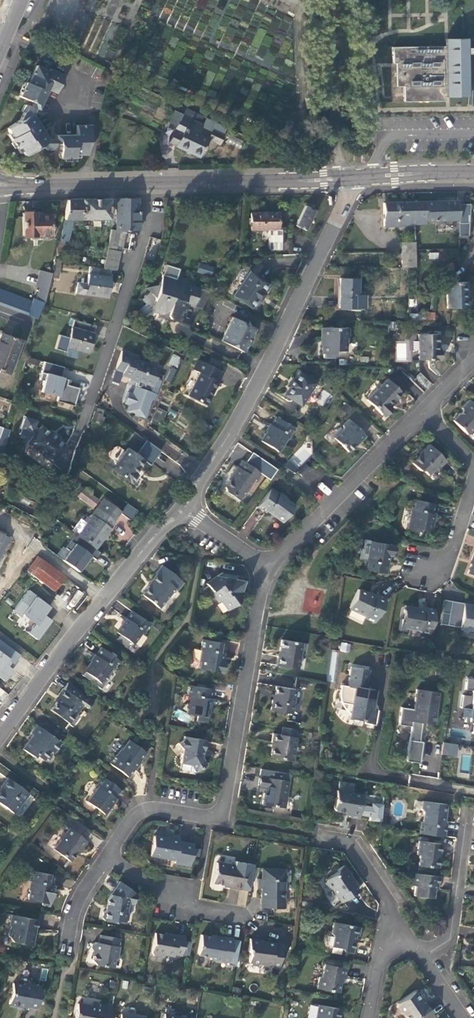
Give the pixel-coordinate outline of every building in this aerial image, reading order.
[(465,40),(465,48),(466,48),(465,39),(444,39),(444,46),(445,46),(445,49),(450,49),(450,40),(465,40)] [(466,48),(465,48),(465,40),(450,40),(450,49),(445,49),(445,46),(444,46),(392,47),(392,63),(395,64),(396,87),(403,87),(403,102),(446,101),(446,97),(446,92),(449,92),(449,96),(465,96),(465,54),(466,54),(473,54),(473,48),(466,48)] [(449,92),(446,92),(446,97),(466,96),(466,54),(465,54),(465,96),(449,96),(449,92)] [(391,102),(403,102),(403,87),(396,87),(395,64),(392,63),(390,64),(391,102)] [(48,71),(35,65),(27,83),(25,82),(18,96),(32,102),(36,104),(42,90),(41,89),(42,87),(46,89),(55,93),(63,75),(50,69),(48,71)] [(126,81),(116,76),(113,83),(123,88),(126,81)] [(42,90),(36,104),(32,102),(30,107),(24,104),(21,111),(23,112),(28,114),(28,116),(29,117),(33,123),(36,121),(32,115),(32,113),(34,107),(37,109),(46,89),(42,87),(41,89),(42,90)] [(222,134),(226,127),(206,118),(203,125),(190,119),(174,111),(169,122),(176,125),(168,142),(199,157),(208,139),(219,144),(223,135),(222,134)] [(7,128),(12,137),(10,139),(16,148),(19,147),(24,155),(38,147),(46,147),(46,141),(45,140),(44,140),(40,133),(42,131),(36,121),(33,123),(29,117),(28,116),(28,114),(23,112),(20,119),(7,128)] [(87,154),(90,125),(76,125),(76,134),(76,138),(58,138),(58,142),(58,158),(74,157),(74,154),(87,154)] [(66,125),(66,134),(75,134),(76,125),(66,125)] [(46,138),(42,131),(40,133),(44,140),(45,140),(46,141),(46,147),(46,149),(53,149),(53,142),(58,142),(58,138),(76,138),(76,134),(54,135),(54,138),(48,139),(46,138)] [(82,199),(67,199),(64,219),(59,240),(67,242),(71,224),(72,219),(82,219),(82,199)] [(82,199),(82,219),(109,219),(109,199),(82,199)] [(117,264),(120,251),(122,246),(125,230),(138,230),(138,199),(115,199),(115,230),(111,229),(104,262),(117,264)] [(414,218),(414,224),(425,223),(425,220),(458,219),(458,236),(468,235),(470,204),(458,204),(457,201),(413,202),(414,218)] [(414,225),(414,224),(414,218),(413,202),(383,203),(384,226),(414,225)] [(305,206),(296,225),(305,230),(315,210),(305,206)] [(23,236),(50,235),(50,214),(35,214),(35,212),(22,212),(23,236)] [(277,229),(277,215),(265,215),(265,213),(250,213),(250,229),(268,229),(268,249),(280,249),(280,229),(277,229)] [(155,256),(160,239),(152,237),(148,254),(155,256)] [(401,267),(415,268),(415,242),(401,242),(401,267)] [(60,262),(54,261),(52,270),(59,271),(60,262)] [(117,264),(104,262),(103,268),(89,266),(87,284),(77,283),(76,293),(107,297),(110,270),(116,271),(117,264)] [(197,272),(210,276),(213,268),(200,264),(197,272)] [(39,287),(36,299),(43,302),(44,302),(50,277),(51,273),(39,270),(35,286),(39,287)] [(59,271),(52,270),(51,273),(50,277),(58,278),(59,271)] [(233,295),(251,308),(256,300),(259,302),(265,294),(262,291),(267,284),(248,272),(233,295)] [(166,316),(169,319),(171,322),(174,321),(177,322),(178,320),(181,308),(183,303),(194,307),(194,306),(199,289),(193,287),(194,284),(188,282),(188,280),(176,276),(175,278),(162,275),(159,285),(145,288),(149,292),(154,298),(151,310),(162,314),(163,314),(164,311),(168,312),(166,316)] [(339,278),(339,308),(356,308),(356,307),(356,295),(357,279),(339,278)] [(447,308),(467,307),(466,282),(446,283),(447,308)] [(36,299),(33,298),(32,301),(0,289),(0,303),(27,313),(27,314),(37,318),(43,302),(36,299)] [(209,294),(210,292),(199,289),(194,306),(201,308),(209,294)] [(144,316),(151,310),(154,298),(149,292),(140,299),(144,304),(138,309),(144,316)] [(434,312),(417,312),(417,321),(434,321),(434,312)] [(232,317),(221,340),(244,352),(255,329),(232,317)] [(68,337),(59,335),(55,349),(66,351),(67,347),(88,353),(95,326),(73,320),(68,337)] [(323,337),(323,357),(334,358),(334,350),(345,351),(346,339),(348,337),(348,328),(322,327),(322,338),(323,337)] [(0,335),(0,370),(9,374),(21,341),(1,333),(0,335)] [(438,334),(418,334),(418,359),(440,359),(440,349),(438,349),(438,334)] [(151,386),(154,379),(158,367),(136,360),(137,357),(129,354),(129,353),(121,351),(115,369),(122,371),(121,375),(129,378),(129,379),(137,382),(138,381),(151,386)] [(174,366),(179,357),(172,354),(168,363),(174,366)] [(220,371),(198,359),(192,369),(199,373),(187,396),(206,405),(218,381),(216,380),(220,371)] [(60,377),(63,367),(44,362),(39,380),(43,381),(40,392),(58,397),(56,401),(74,406),(79,388),(67,385),(68,379),(60,377)] [(172,382),(175,368),(170,367),(167,380),(172,382)] [(289,387),(284,395),(301,406),(316,382),(299,372),(294,379),(292,378),(287,386),(289,387)] [(160,381),(154,379),(151,386),(138,381),(137,382),(135,387),(134,387),(132,393),(128,391),(124,403),(128,404),(126,410),(145,416),(151,400),(154,398),(160,381)] [(366,400),(384,417),(392,408),(389,406),(401,393),(387,379),(366,400)] [(321,390),(317,404),(326,406),(330,392),(321,390)] [(469,399),(461,408),(463,410),(452,420),(466,434),(470,434),(473,430),(473,404),(469,399)] [(152,420),(161,424),(167,412),(157,408),(152,420)] [(40,426),(38,429),(34,426),(36,420),(24,416),(19,429),(20,429),(31,433),(32,433),(34,435),(27,443),(51,463),(64,446),(57,440),(58,438),(50,431),(48,433),(40,426)] [(294,428),(275,416),(260,440),(277,451),(286,435),(288,437),(294,428)] [(342,425),(342,430),(333,439),(347,452),(357,443),(365,436),(348,419),(342,425)] [(0,435),(0,452),(2,453),(10,429),(3,427),(0,435)] [(29,438),(31,433),(20,429),(19,434),(29,438)] [(305,443),(285,464),(294,472),(314,451),(305,443)] [(428,475),(436,467),(440,467),(445,461),(428,444),(422,451),(423,451),(412,463),(419,470),(423,470),(428,475)] [(127,448),(112,469),(131,483),(137,475),(135,474),(144,461),(127,448)] [(233,476),(225,487),(226,491),(239,500),(254,479),(256,480),(261,473),(242,460),(237,467),(237,466),(231,475),(233,476)] [(309,468),(304,464),(297,471),(302,476),(309,468)] [(92,509),(98,500),(82,488),(76,497),(92,509)] [(270,488),(257,507),(265,513),(267,511),(282,522),(294,506),(270,488)] [(88,519),(90,520),(79,536),(76,533),(65,548),(69,551),(63,560),(78,571),(90,555),(95,559),(101,552),(96,548),(101,540),(100,539),(108,528),(110,529),(115,522),(113,521),(120,513),(130,520),(137,510),(127,503),(120,512),(104,499),(91,516),(91,515),(88,519)] [(430,532),(433,521),(431,520),(435,504),(413,499),(410,509),(411,510),(407,529),(417,531),(419,529),(430,532)] [(79,536),(90,520),(88,519),(87,518),(81,525),(79,523),(73,531),(79,536)] [(9,539),(0,534),(0,556),(9,539)] [(362,569),(386,573),(388,563),(386,563),(388,555),(390,556),(392,545),(370,541),(364,540),(362,548),(360,548),(359,558),(364,559),(362,569)] [(64,577),(41,559),(30,573),(54,591),(64,577)] [(167,564),(165,568),(173,574),(175,571),(167,564)] [(165,568),(162,565),(155,573),(156,573),(150,581),(152,582),(142,594),(159,608),(175,588),(177,590),(183,582),(173,574),(165,568)] [(228,609),(236,604),(237,595),(240,596),(243,580),(225,577),(221,580),(218,576),(207,584),(216,597),(221,600),(228,609)] [(302,612),(320,614),(323,590),(305,588),(302,612)] [(375,597),(358,589),(349,608),(366,616),(365,618),(374,622),(386,598),(376,594),(375,597)] [(50,606),(28,590),(13,610),(21,616),(23,614),(36,624),(29,633),(37,639),(49,624),(41,618),(44,614),(50,606)] [(451,601),(448,616),(447,625),(473,630),(473,608),(463,606),(464,603),(451,601)] [(430,634),(434,610),(424,608),(424,610),(418,609),(418,608),(407,606),(405,618),(402,619),(401,626),(420,630),(420,632),(430,634)] [(150,625),(131,611),(116,632),(120,635),(128,641),(132,644),(141,632),(143,633),(150,625)] [(51,620),(44,614),(41,618),(49,624),(51,620)] [(125,645),(128,641),(120,635),(117,638),(125,645)] [(200,660),(201,662),(200,668),(222,672),(224,661),(222,660),(223,653),(224,654),(226,643),(202,639),(200,650),(202,650),(200,660)] [(281,639),(276,665),(297,669),(302,643),(281,639)] [(0,641),(0,677),(4,681),(13,669),(8,666),(5,663),(8,659),(11,662),(14,663),(20,655),(0,641)] [(340,651),(349,652),(350,643),(341,642),(340,651)] [(101,688),(108,679),(105,677),(112,668),(114,669),(120,661),(101,648),(82,674),(101,688)] [(340,702),(340,703),(351,705),(349,715),(349,717),(358,718),(360,719),(360,720),(363,721),(363,723),(374,725),(377,710),(371,709),(375,690),(366,688),(364,686),(367,684),(369,670),(351,666),(347,686),(340,685),(339,691),(339,692),(339,693),(339,694),(339,695),(339,696),(339,697),(339,698),(340,699),(340,700),(340,701),(340,702)] [(464,688),(473,690),(473,674),(467,673),(464,688)] [(59,697),(50,709),(69,723),(77,711),(75,710),(81,702),(88,708),(92,701),(67,682),(57,696),(59,697)] [(207,722),(212,689),(205,688),(196,686),(190,685),(188,695),(191,695),(188,713),(197,715),(196,720),(207,722)] [(272,699),(270,710),(291,713),(295,689),(275,686),(273,700),(272,699)] [(434,724),(439,692),(416,689),(413,709),(401,707),(399,724),(411,726),(406,761),(419,763),(422,741),(419,741),(421,723),(434,724)] [(187,723),(191,716),(177,708),(173,715),(187,723)] [(33,735),(23,749),(33,756),(34,754),(43,760),(50,750),(53,753),(60,742),(37,725),(31,733),(33,735)] [(282,727),(281,734),(291,736),(292,729),(282,727)] [(295,737),(273,733),(271,742),(272,742),(270,756),(292,760),(295,737)] [(205,741),(205,740),(183,736),(183,740),(178,743),(184,752),(181,753),(180,763),(181,763),(179,771),(195,774),(195,772),(206,764),(201,757),(202,752),(203,752),(203,751),(205,751),(207,742),(205,741)] [(129,740),(123,749),(121,749),(116,756),(115,755),(109,763),(128,777),(134,769),(133,768),(145,752),(129,740)] [(443,742),(442,754),(456,756),(458,744),(443,742)] [(87,801),(104,814),(111,804),(110,803),(120,790),(102,776),(96,785),(98,786),(87,801)] [(266,778),(259,777),(258,785),(267,787),(266,792),(264,792),(262,804),(284,808),(289,781),(267,777),(266,778)] [(7,778),(0,787),(2,789),(0,792),(0,804),(13,813),(27,792),(7,778)] [(338,790),(337,790),(334,809),(335,809),(350,812),(349,816),(359,818),(359,814),(370,816),(369,819),(380,821),(383,804),(371,802),(371,806),(361,804),(363,794),(352,792),(354,784),(339,781),(338,790)] [(421,821),(419,833),(444,836),(446,822),(442,821),(443,815),(445,815),(447,804),(422,800),(421,809),(423,812),(422,821),(421,821)] [(53,849),(69,861),(79,848),(80,849),(86,841),(69,828),(65,833),(63,832),(59,837),(60,840),(53,849)] [(189,866),(194,844),(178,841),(179,837),(169,836),(169,838),(153,835),(150,855),(175,860),(175,863),(189,866)] [(440,844),(418,840),(416,854),(419,854),(417,865),(437,867),(440,844)] [(230,887),(241,889),(249,890),(253,864),(245,863),(234,861),(233,865),(216,862),(212,882),(230,885),(230,887)] [(350,875),(343,865),(337,869),(336,872),(325,879),(325,883),(328,888),(332,889),(341,902),(358,890),(348,877),(350,875)] [(261,868),(261,878),(258,879),(258,888),(261,888),(260,907),(284,907),(285,898),(283,898),(283,890),(285,887),(285,882),(283,879),(283,869),(261,868)] [(29,890),(30,892),(28,899),(42,902),(42,904),(50,906),(52,892),(50,892),(51,885),(53,885),(55,875),(31,870),(29,881),(30,881),(29,890)] [(413,894),(414,895),(433,898),(435,884),(437,884),(439,876),(410,872),(408,884),(414,885),(413,894)] [(119,881),(107,899),(105,910),(103,912),(102,918),(103,920),(115,922),(117,920),(124,922),(127,920),(128,913),(126,911),(128,903),(134,904),(136,894),(119,881)] [(230,889),(228,903),(246,906),(248,891),(230,889)] [(35,930),(37,919),(11,914),(9,925),(10,927),(8,936),(12,941),(32,945),(33,936),(32,936),(33,930),(35,930)] [(331,946),(342,948),(344,951),(352,952),(355,936),(358,936),(359,927),(333,922),(331,933),(333,936),(331,946)] [(161,956),(163,954),(173,956),(174,954),(181,956),(181,955),(184,941),(185,936),(177,935),(176,936),(164,934),(155,933),(151,952),(153,955),(161,956)] [(235,966),(240,940),(232,939),(232,938),(224,936),(224,937),(215,935),(215,937),(201,934),(197,954),(208,956),(210,959),(228,962),(227,964),(235,966)] [(119,938),(100,935),(98,943),(95,942),(92,944),(91,948),(93,951),(94,951),(92,960),(96,964),(113,968),(115,958),(117,958),(119,946),(118,946),(119,938)] [(278,968),(281,943),(266,941),(264,943),(259,942),(259,940),(249,938),(247,951),(250,953),(249,962),(251,964),(257,965),(259,963),(270,965),(272,968),(278,968)] [(189,956),(191,942),(184,941),(181,955),(189,956)] [(345,978),(347,968),(324,963),(322,975),(319,977),(317,988),(338,992),(341,977),(345,978)] [(36,1008),(40,986),(24,983),(24,985),(12,983),(9,1003),(10,1005),(17,1006),(20,1005),(36,1008)] [(402,1014),(405,1015),(407,1017),(431,1017),(434,1017),(424,1002),(422,1003),(414,992),(397,1003),(396,1006),(402,1014)] [(111,1005),(100,1003),(100,1007),(77,1003),(75,1017),(109,1017),(111,1005)] [(339,1008),(318,1005),(316,1017),(338,1017),(339,1008)]
